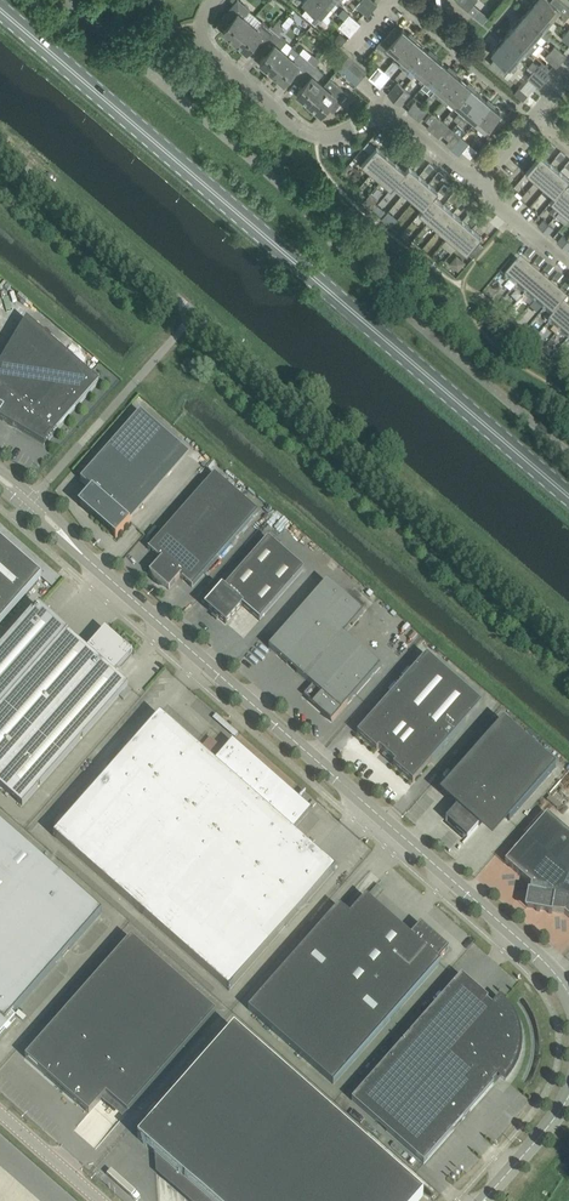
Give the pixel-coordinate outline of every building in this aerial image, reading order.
[(247,7),(238,0),(237,0),(222,18),(223,18),(228,12),(234,17),(223,30),(235,40),(250,23),(243,17),(250,10),(247,7)] [(330,7),(322,0),(303,0),(302,1),(308,6),(302,13),(315,24),(321,17),(328,23),(332,18),(329,15),(325,12),(330,7)] [(373,10),(362,0),(360,0),(355,5),(368,16),(373,10)] [(373,0),(362,0),(373,10),(378,4),(373,0)] [(473,5),(477,0),(467,0),(462,6),(468,11),(473,5)] [(561,0),(551,0),(550,1),(549,0),(536,0),(533,3),(553,20),(557,15),(564,21),(568,16),(568,7),(561,0)] [(548,26),(553,20),(533,3),(525,13),(548,32),(551,29),(548,26)] [(473,15),(478,10),(473,5),(468,11),(473,15)] [(361,24),(352,16),(348,13),(343,18),(356,29),(361,24)] [(544,38),(548,32),(525,13),(517,23),(536,39),(540,34),(544,38)] [(350,36),(356,29),(343,18),(338,25),(350,36)] [(269,26),(263,21),(256,28),(250,23),(235,40),(247,50),(258,37),(265,43),(280,25),(277,22),(273,26),(271,24),(269,26)] [(531,45),(536,39),(517,23),(508,32),(531,51),(534,48),(531,45)] [(287,41),(280,36),(282,33),(280,31),(283,27),(280,25),(265,43),(271,48),(260,61),(272,71),(287,54),(281,48),(287,41)] [(397,56),(413,37),(403,29),(391,43),(384,51),(389,55),(392,51),(397,56)] [(527,56),(531,51),(508,32),(500,42),(519,58),(523,53),(527,56)] [(391,43),(385,37),(378,45),(384,51),(391,43)] [(404,68),(423,46),(413,37),(397,56),(403,61),(399,64),(404,68)] [(514,64),(519,58),(500,42),(491,52),(496,56),(491,63),(505,75),(510,68),(514,71),(518,67),(514,64)] [(567,56),(558,48),(555,45),(550,51),(562,62),(567,56)] [(417,73),(433,54),(423,46),(404,68),(408,72),(411,68),(417,73)] [(308,59),(300,52),(293,47),(287,54),(272,71),(284,82),(295,69),(301,74),(316,56),(313,53),(308,59)] [(557,67),(562,62),(550,51),(545,57),(557,67)] [(423,85),(442,62),(433,54),(417,73),(422,77),(419,81),(423,85)] [(324,72),(315,65),(320,60),(316,56),(301,74),(308,80),(297,93),(309,103),(324,85),(318,80),(324,72)] [(367,72),(354,62),(349,68),(361,79),(367,72)] [(436,89),(452,70),(442,62),(423,85),(427,88),(430,85),(436,89)] [(550,75),(541,67),(539,65),(534,71),(545,81),(550,75)] [(374,82),(384,71),(379,66),(369,77),(374,82)] [(380,87),(390,76),(394,72),(388,66),(384,71),(374,82),(380,87)] [(443,101),(462,79),(452,70),(436,89),(441,94),(438,97),(443,101)] [(539,88),(545,81),(534,71),(528,78),(539,88)] [(349,94),(337,83),(330,78),(324,85),(309,103),(321,113),(327,106),(333,112),(349,94)] [(455,106),(471,87),(462,79),(443,101),(447,105),(450,101),(455,106)] [(393,99),(403,87),(398,83),(388,94),(393,99)] [(400,104),(408,95),(410,93),(403,87),(393,99),(400,104)] [(462,118),(481,95),(471,87),(455,106),(461,111),(458,114),(454,119),(458,122),(462,118)] [(523,100),(528,95),(519,87),(515,93),(523,100)] [(475,122),(491,103),(481,95),(462,118),(466,121),(469,118),(475,122)] [(413,115),(422,103),(417,99),(407,111),(413,115)] [(419,121),(427,111),(429,109),(422,103),(413,115),(419,121)] [(480,127),(477,131),(482,134),(501,112),(491,103),(475,122),(480,127)] [(432,132),(442,120),(437,116),(427,127),(432,132)] [(442,134),(448,126),(442,120),(432,132),(439,137),(442,134)] [(452,148),(462,137),(456,132),(450,140),(446,144),(452,148)] [(386,145),(392,138),(387,134),(382,141),(386,145)] [(459,155),(462,151),(469,143),(462,137),(452,148),(459,155)] [(550,153),(556,146),(551,142),(546,149),(550,153)] [(396,153),(402,147),(397,143),(392,149),(396,153)] [(372,172),(387,155),(377,146),(362,164),(372,172)] [(405,161),(411,155),(406,151),(401,157),(405,161)] [(560,161),(566,155),(561,151),(556,157),(560,161)] [(419,165),(425,158),(420,154),(415,161),(419,165)] [(536,180),(551,162),(541,154),(526,172),(536,180)] [(381,180),(396,163),(387,155),(372,172),(381,180)] [(545,188),(560,171),(551,162),(536,180),(545,188)] [(406,171),(396,163),(381,180),(391,189),(395,184),(406,171)] [(429,173),(434,167),(430,163),(424,169),(429,173)] [(404,192),(419,174),(409,166),(406,171),(395,184),(404,192)] [(438,181),(440,179),(444,175),(439,171),(434,177),(438,181)] [(566,184),(568,181),(568,178),(560,171),(545,188),(555,196),(566,184)] [(414,200),(429,183),(419,174),(404,192),(414,200)] [(434,195),(435,196),(439,191),(429,183),(414,200),(423,208),(434,195)] [(444,194),(449,187),(445,183),(439,190),(444,194)] [(566,184),(555,196),(551,201),(560,209),(568,198),(568,186),(566,184)] [(361,192),(358,196),(363,200),(366,196),(361,192)] [(453,202),(459,195),(454,192),(449,198),(453,202)] [(371,207),(375,202),(378,199),(371,193),(367,197),(364,201),(371,207)] [(444,203),(435,196),(434,195),(423,208),(419,213),(429,221),(444,203)] [(560,209),(568,216),(568,198),(560,209)] [(463,210),(468,204),(464,200),(458,206),(463,210)] [(438,229),(453,211),(444,203),(429,221),(438,229)] [(472,218),(478,212),(473,208),(468,214),(472,218)] [(463,220),(453,211),(438,229),(440,230),(436,235),(444,241),(448,237),(463,220)] [(482,226),(487,220),(482,216),(477,222),(482,226)] [(543,230),(549,223),(544,219),(538,225),(543,230)] [(472,228),(463,220),(448,237),(450,239),(446,243),(453,250),(457,245),(472,228)] [(548,234),(549,233),(554,227),(549,223),(543,230),(548,234)] [(474,257),(483,246),(478,241),(482,236),(472,228),(457,245),(467,254),(468,253),(474,257)] [(562,246),(568,239),(563,235),(557,241),(562,246)] [(529,259),(535,252),(530,248),(524,255),(529,259)] [(539,267),(544,261),(540,257),(534,263),(539,267)] [(530,269),(525,265),(520,260),(516,265),(510,261),(500,272),(506,277),(505,278),(515,286),(530,269)] [(548,275),(554,269),(549,265),(544,271),(548,275)] [(539,277),(535,273),(530,269),(515,286),(524,294),(539,277)] [(558,283),(563,277),(559,273),(553,279),(558,283)] [(549,285),(545,282),(539,277),(524,294),(534,302),(549,285)] [(558,293),(556,291),(549,285),(534,302),(543,310),(558,293)] [(543,310),(552,318),(553,319),(564,306),(568,301),(558,293),(543,310)] [(568,319),(568,310),(564,306),(553,319),(552,318),(548,323),(558,331),(568,319)] [(0,394),(0,419),(44,445),(99,383),(26,319),(0,364),(0,390),(2,392),(0,394)] [(568,338),(568,319),(558,331),(568,339),(568,338)] [(533,340),(539,334),(533,328),(527,335),(533,340)] [(121,514),(180,447),(140,412),(80,480),(91,490),(92,491),(80,505),(111,530),(112,529),(118,534),(115,537),(116,538),(130,522),(121,514)] [(156,584),(236,493),(214,474),(148,549),(160,560),(149,572),(150,573),(150,575),(151,577),(151,578),(153,580),(153,581),(154,582),(156,584)] [(166,589),(167,589),(168,590),(180,577),(192,588),(259,513),(236,493),(156,584),(157,585),(158,586),(160,587),(161,587),(163,588),(164,588),(166,589)] [(223,589),(207,607),(214,614),(212,616),(216,619),(218,617),(225,624),(242,606),(259,621),(303,570),(268,539),(223,590),(223,589)] [(0,541),(0,624),(41,578),(0,541)] [(304,696),(308,699),(333,721),(399,646),(327,582),(269,648),(312,686),(304,696)] [(128,686),(115,674),(121,667),(131,655),(126,651),(126,650),(121,645),(120,645),(105,632),(95,643),(93,642),(87,650),(38,607),(0,649),(0,787),(22,806),(128,686)] [(462,719),(478,700),(431,659),(414,677),(410,673),(357,734),(376,751),(378,749),(395,763),(393,766),(412,783),(466,722),(462,719)] [(160,715),(53,836),(229,991),(335,870),(292,831),(308,813),(296,803),(293,803),(286,797),(286,794),(231,745),(215,764),(160,715)] [(555,767),(503,721),(441,791),(458,806),(445,820),(446,821),(448,819),(468,837),(466,839),(467,839),(487,816),(484,814),(492,805),(509,820),(555,767)] [(505,862),(531,885),(530,891),(528,891),(525,909),(552,914),(552,912),(564,914),(568,918),(568,834),(547,814),(505,862)] [(39,858),(0,824),(0,903),(39,858)] [(15,1018),(12,1015),(101,913),(39,858),(0,903),(0,1036),(15,1018)] [(338,907),(248,1009),(259,1019),(333,1084),(440,963),(438,961),(449,949),(420,924),(410,936),(366,898),(349,917),(338,907)] [(215,1013),(131,938),(25,1058),(89,1114),(106,1095),(127,1113),(215,1013)] [(502,1004),(500,1002),(494,1008),(486,1001),(488,999),(461,976),(352,1100),(424,1164),(493,1084),(492,1083),(499,1075),(505,1080),(507,1078),(508,1076),(510,1074),(511,1072),(512,1070),(513,1067),(514,1066),(515,1063),(516,1060),(517,1059),(517,1057),(518,1055),(518,1053),(519,1050),(519,1047),(519,1046),(519,1044),(519,1041),(519,1039),(518,1036),(518,1034),(518,1032),(517,1029),(516,1027),(516,1026),(515,1023),(513,1019),(511,1015),(509,1012),(508,1010),(506,1009),(505,1007),(503,1005),(502,1004)] [(234,1029),(138,1138),(155,1153),(156,1172),(188,1200),(418,1200),(423,1195),(234,1029)]
